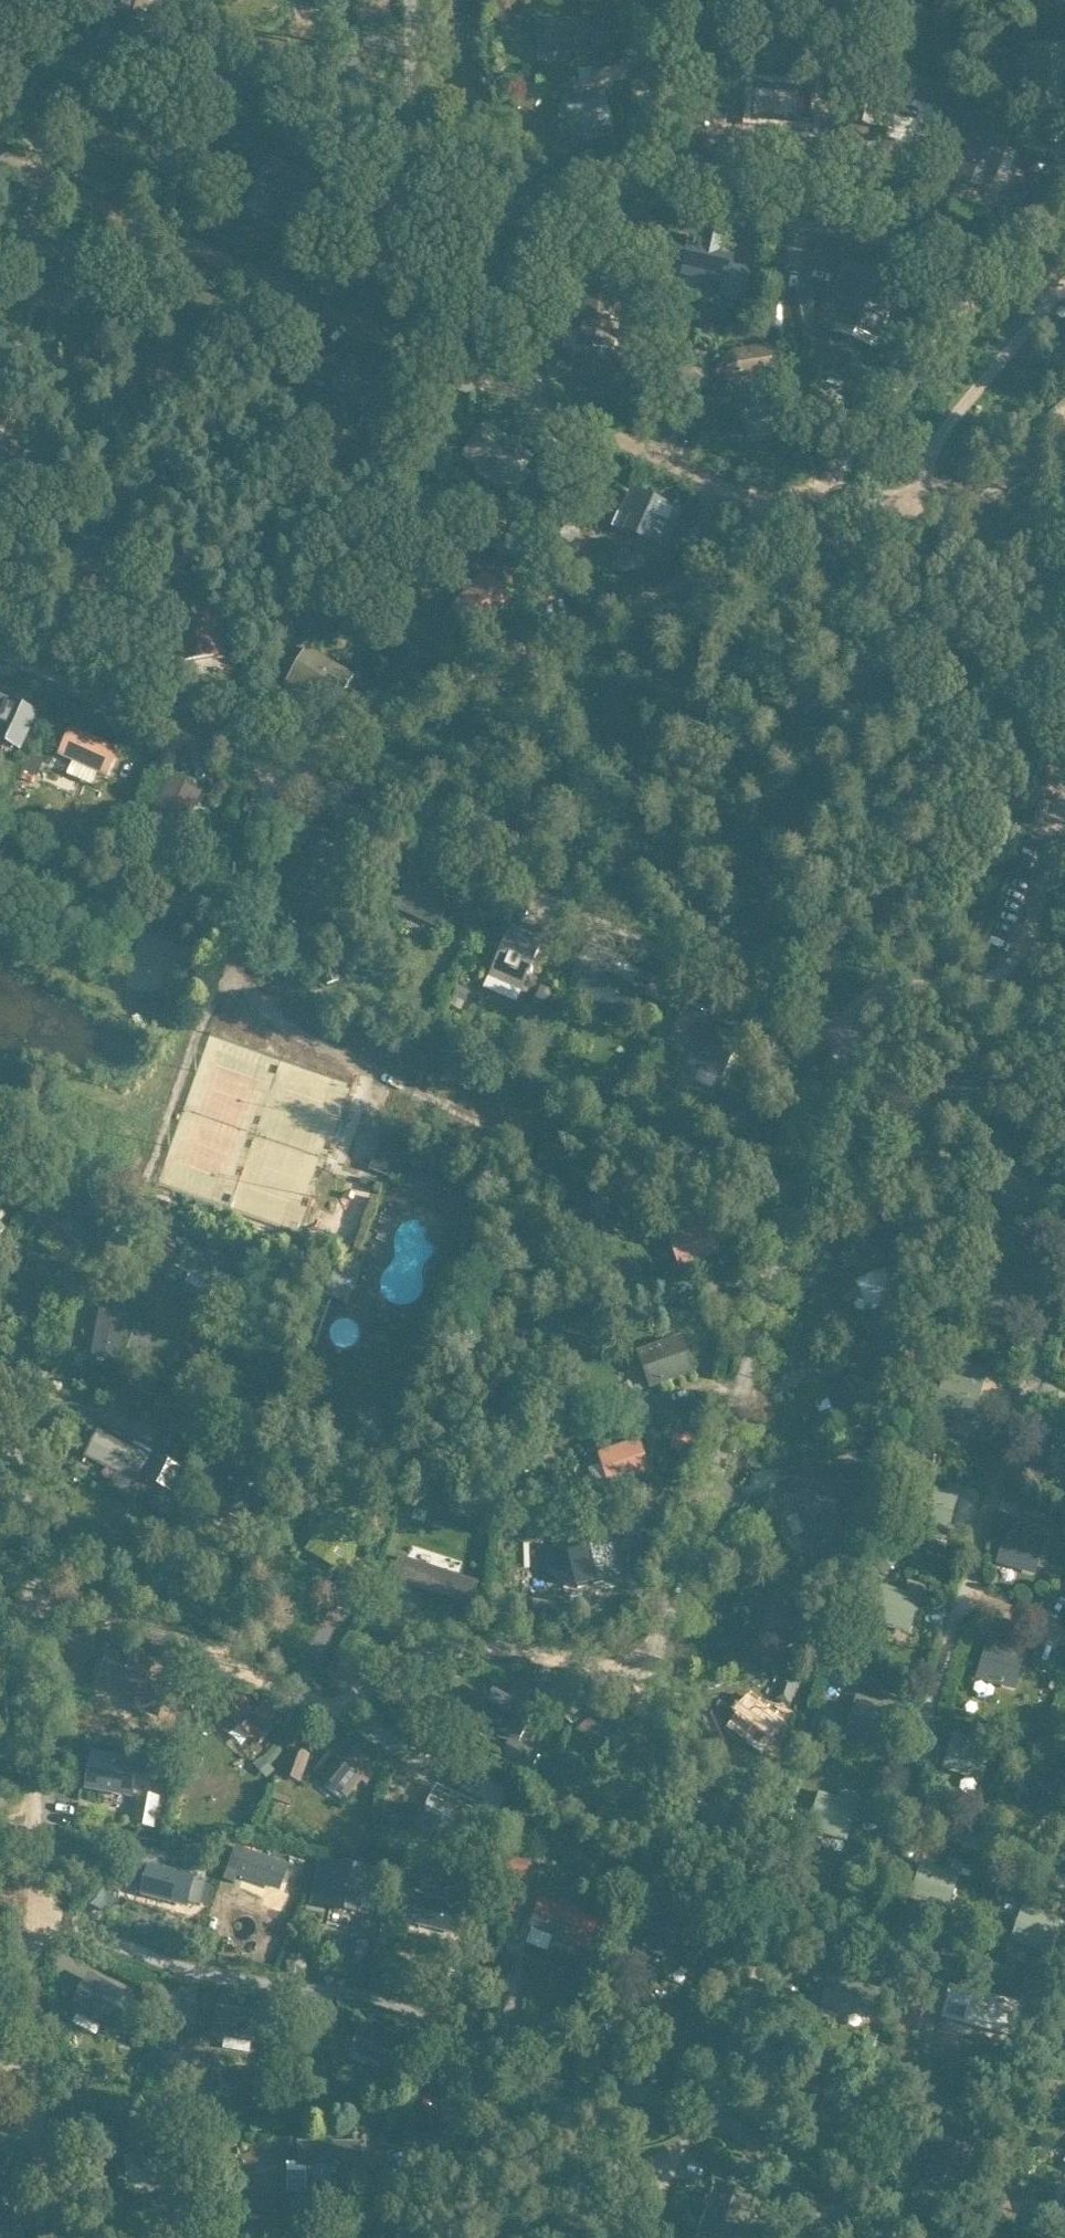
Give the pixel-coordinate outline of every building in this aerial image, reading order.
[(111,25),(147,37),(154,16),(159,0),(120,0),(111,25)] [(320,10),(351,0),(317,0),(320,10)] [(558,37),(558,52),(595,50),(594,22),(548,24),(549,37),(558,37)] [(591,67),(577,71),(582,88),(595,84),(591,67)] [(567,101),(575,136),(611,128),(602,92),(567,101)] [(869,94),(862,126),(888,131),(890,122),(916,128),(914,137),(927,140),(934,109),(869,94)] [(958,108),(949,135),(967,142),(971,130),(973,124),(984,128),(988,118),(958,108)] [(967,142),(954,178),(991,192),(996,178),(997,175),(1006,178),(1015,153),(1007,150),(1009,144),(1010,140),(973,127),(971,130),(967,142)] [(692,242),(685,272),(725,281),(722,292),(744,296),(749,275),(728,271),(733,251),(720,248),(721,245),(716,244),(706,241),(705,245),(692,242)] [(12,287),(21,277),(11,268),(2,278),(12,287)] [(877,331),(886,307),(890,309),(897,290),(848,272),(843,284),(853,288),(842,318),(877,331)] [(651,286),(649,300),(665,303),(668,289),(651,286)] [(809,291),(781,296),(787,330),(815,325),(809,291)] [(570,301),(569,322),(579,323),(579,324),(576,325),(576,330),(579,332),(578,339),(595,341),(595,346),(613,348),(615,333),(616,332),(617,324),(615,323),(617,305),(570,301)] [(717,314),(700,315),(702,332),(719,331),(717,314)] [(469,333),(465,343),(478,348),(482,339),(469,333)] [(9,351),(12,341),(0,337),(0,348),(9,351)] [(731,384),(737,386),(776,379),(770,344),(731,351),(726,354),(723,358),(721,362),(720,367),(721,371),(723,376),(726,381),(731,384)] [(64,345),(53,345),(53,360),(65,360),(64,345)] [(467,456),(515,490),(525,477),(520,473),(529,460),(486,430),(467,456)] [(622,510),(614,527),(630,534),(631,530),(663,545),(677,513),(635,494),(626,512),(622,510)] [(565,528),(552,546),(564,555),(581,532),(569,523),(565,528)] [(483,574),(462,599),(471,606),(463,617),(481,632),(502,607),(510,596),(502,589),(484,575),(483,574)] [(277,615),(266,633),(280,641),(291,623),(277,615)] [(177,628),(179,639),(183,661),(216,655),(210,622),(177,628)] [(299,664),(287,682),(297,688),(334,711),(351,683),(354,678),(344,672),(325,661),(316,655),(307,649),(299,664)] [(5,725),(0,735),(0,740),(17,748),(32,715),(12,706),(12,707),(7,705),(9,701),(0,697),(0,723),(5,725)] [(66,758),(105,776),(116,751),(72,731),(65,746),(70,748),(66,758)] [(10,745),(6,756),(16,759),(20,749),(10,745)] [(28,754),(21,770),(35,777),(42,760),(28,754)] [(150,824),(143,838),(155,844),(168,815),(187,824),(201,794),(180,785),(170,780),(165,790),(152,819),(150,824)] [(397,909),(437,927),(448,902),(408,884),(397,909)] [(533,971),(530,970),(541,944),(510,931),(501,951),(493,970),(524,983),(529,973),(532,974),(533,971)] [(644,997),(592,967),(577,994),(629,1024),(644,997)] [(529,1033),(534,1036),(551,1009),(532,997),(517,1020),(531,1029),(529,1033)] [(707,1025),(686,1071),(697,1077),(700,1069),(721,1079),(739,1040),(707,1025)] [(755,1087),(748,1105),(760,1110),(767,1093),(755,1087)] [(373,1171),(391,1177),(403,1140),(385,1134),(373,1171)] [(995,1142),(989,1159),(1001,1164),(1007,1147),(995,1142)] [(612,1209),(601,1217),(610,1230),(621,1222),(612,1209)] [(672,1247),(682,1243),(690,1265),(721,1254),(713,1233),(703,1236),(699,1225),(669,1236),(672,1247)] [(854,1244),(861,1263),(884,1254),(878,1235),(854,1244)] [(179,1266),(217,1288),(228,1268),(190,1247),(179,1266)] [(329,1297),(347,1303),(360,1266),(342,1259),(329,1297)] [(873,1319),(877,1329),(901,1320),(884,1274),(869,1280),(871,1285),(861,1289),(865,1299),(870,1297),(877,1317),(873,1319)] [(95,1356),(116,1360),(124,1317),(102,1313),(95,1356)] [(938,1328),(935,1338),(948,1341),(951,1332),(938,1328)] [(151,1338),(133,1332),(126,1352),(143,1359),(151,1338)] [(674,1354),(670,1343),(639,1354),(643,1365),(653,1361),(661,1383),(692,1372),(684,1350),(674,1354)] [(936,1409),(972,1419),(984,1379),(975,1377),(972,1386),(959,1382),(945,1378),(936,1409)] [(839,1422),(843,1432),(868,1423),(852,1382),(848,1384),(827,1392),(831,1402),(836,1400),(844,1420),(839,1422)] [(665,1414),(662,1394),(643,1397),(644,1399),(646,1416),(647,1417),(665,1414)] [(165,1446),(180,1453),(192,1428),(177,1421),(165,1446)] [(1064,1475),(1064,1431),(1060,1430),(1048,1469),(1064,1475)] [(98,1448),(92,1460),(135,1482),(148,1458),(100,1433),(93,1445),(98,1448)] [(640,1440),(597,1454),(601,1466),(609,1487),(651,1473),(640,1440)] [(207,1473),(223,1478),(230,1455),(213,1450),(207,1473)] [(847,1461),(845,1482),(861,1484),(864,1463),(847,1461)] [(223,1488),(228,1489),(220,1514),(242,1522),(249,1502),(254,1504),(260,1484),(228,1473),(223,1488)] [(911,1519),(926,1523),(947,1530),(959,1490),(950,1487),(947,1496),(920,1488),(911,1519)] [(807,1534),(811,1544),(836,1535),(820,1489),(804,1495),(806,1500),(796,1503),(800,1514),(805,1512),(812,1532),(807,1534)] [(761,1503),(749,1506),(751,1514),(763,1510),(761,1503)] [(1011,1521),(999,1560),(1035,1571),(1041,1550),(1044,1540),(1017,1532),(1020,1524),(1011,1521)] [(619,1578),(614,1556),(611,1545),(601,1547),(588,1550),(569,1555),(577,1588),(619,1578)] [(399,1557),(393,1577),(394,1577),(414,1584),(412,1589),(471,1608),(477,1587),(476,1587),(406,1564),(407,1560),(399,1557)] [(356,1563),(344,1583),(362,1594),(374,1574),(356,1563)] [(888,1624),(909,1631),(921,1591),(912,1588),(909,1597),(882,1589),(873,1620),(888,1624)] [(774,1640),(778,1650),(803,1641),(786,1595),(769,1601),(771,1606),(763,1610),(766,1620),(772,1618),(779,1638),(774,1640)] [(990,1636),(979,1676),(1014,1686),(1023,1656),(997,1648),(999,1639),(990,1636)] [(111,1651),(101,1682),(140,1695),(137,1707),(158,1714),(166,1692),(145,1685),(152,1665),(139,1660),(140,1657),(125,1652),(124,1656),(111,1651)] [(498,1733),(510,1739),(503,1753),(524,1764),(534,1746),(521,1739),(536,1709),(512,1696),(510,1699),(493,1690),(479,1718),(500,1729),(498,1733)] [(746,1695),(721,1728),(743,1744),(744,1743),(753,1749),(754,1747),(763,1753),(784,1723),(746,1695)] [(244,1699),(228,1715),(259,1746),(274,1730),(267,1723),(275,1716),(262,1703),(255,1710),(244,1699)] [(568,1699),(557,1707),(566,1720),(578,1712),(568,1699)] [(848,1731),(862,1735),(883,1742),(895,1702),(886,1699),(884,1708),(857,1700),(848,1731)] [(817,1713),(809,1729),(817,1733),(825,1717),(817,1713)] [(581,1728),(609,1763),(626,1749),(606,1723),(600,1728),(593,1719),(581,1728)] [(1028,1727),(1018,1728),(1019,1741),(1030,1739),(1028,1727)] [(333,1755),(321,1770),(348,1792),(369,1766),(334,1737),(325,1748),(333,1755)] [(945,1767),(980,1779),(992,1739),(984,1737),(981,1745),(955,1737),(945,1767)] [(262,1759),(254,1766),(266,1778),(274,1771),(270,1767),(284,1751),(277,1744),(263,1760),(262,1759)] [(291,1750),(282,1774),(299,1781),(308,1756),(291,1750)] [(91,1761),(87,1792),(130,1798),(135,1767),(91,1761)] [(390,1765),(389,1798),(390,1798),(390,1795),(405,1796),(405,1795),(406,1795),(406,1775),(406,1774),(404,1774),(404,1765),(390,1765)] [(428,1806),(417,1829),(433,1837),(435,1833),(475,1853),(504,1794),(487,1785),(480,1799),(469,1794),(465,1804),(438,1791),(430,1807),(428,1806)] [(140,1796),(134,1823),(154,1827),(159,1800),(140,1796)] [(810,1827),(846,1838),(858,1799),(849,1796),(846,1805),(820,1797),(810,1827)] [(135,1848),(131,1863),(150,1868),(144,1894),(186,1904),(187,1901),(200,1904),(205,1885),(192,1881),(193,1878),(162,1870),(166,1856),(135,1848)] [(238,1874),(279,1888),(286,1868),(236,1850),(232,1860),(242,1864),(238,1874)] [(911,1897),(947,1909),(957,1879),(931,1870),(934,1861),(925,1858),(911,1897)] [(498,1888),(521,1894),(528,1869),(505,1862),(498,1888)] [(321,1886),(317,1907),(360,1915),(365,1889),(368,1889),(371,1876),(328,1868),(325,1887),(321,1886)] [(275,1889),(271,1901),(289,1908),(293,1896),(275,1889)] [(502,1890),(497,1908),(516,1913),(520,1895),(502,1890)] [(461,1912),(463,1907),(458,1906),(460,1898),(448,1895),(446,1903),(410,1895),(409,1899),(404,1921),(419,1925),(421,1919),(442,1925),(440,1930),(456,1934),(461,1912)] [(541,1900),(531,1926),(593,1951),(604,1925),(541,1900)] [(1033,1912),(1036,1904),(1027,1900),(1013,1939),(1048,1952),(1059,1922),(1033,1912)] [(680,1965),(689,1970),(702,1946),(659,1923),(646,1946),(661,1954),(663,1950),(682,1960),(680,1965)] [(349,1939),(344,1964),(362,1968),(367,1942),(349,1939)] [(1055,1989),(1064,1994),(1064,1974),(1063,1973),(1055,1989)] [(85,1979),(66,2015),(114,2039),(117,2032),(135,2041),(148,2016),(130,2007),(132,2003),(85,1979)] [(829,2007),(876,2019),(882,1993),(830,1979),(826,1995),(831,1996),(829,2007)] [(1022,2008),(952,1989),(949,2002),(945,2017),(966,2022),(966,2023),(1015,2035),(1022,2008)] [(164,1995),(162,2020),(177,2021),(179,1996),(164,1995)] [(1049,2011),(1042,2001),(1033,2007),(1040,2017),(1049,2011)] [(214,2035),(257,2042),(258,2038),(261,2016),(219,2009),(214,2035)] [(353,2050),(396,2069),(405,2048),(362,2030),(353,2050)] [(866,2035),(861,2051),(871,2055),(876,2039),(866,2035)] [(298,2162),(285,2162),(286,2194),(337,2194),(337,2183),(352,2183),(352,2180),(356,2179),(356,2171),(352,2169),(356,2167),(356,2150),(352,2148),(352,2146),(334,2146),(310,2145),(297,2145),(298,2162)] [(149,2156),(127,2158),(130,2191),(141,2190),(140,2179),(166,2176),(167,2187),(179,2186),(177,2171),(181,2171),(180,2166),(177,2166),(176,2153),(149,2156)] [(0,2179),(0,2232),(18,2231),(18,2224),(15,2179),(0,2179)] [(763,2202),(718,2186),(703,2229),(730,2237),(739,2237),(749,2211),(759,2215),(763,2202)] [(244,2195),(243,2212),(270,2215),(272,2197),(244,2195)] [(231,2237),(248,2237),(249,2218),(217,2216),(215,2237),(231,2237)]
